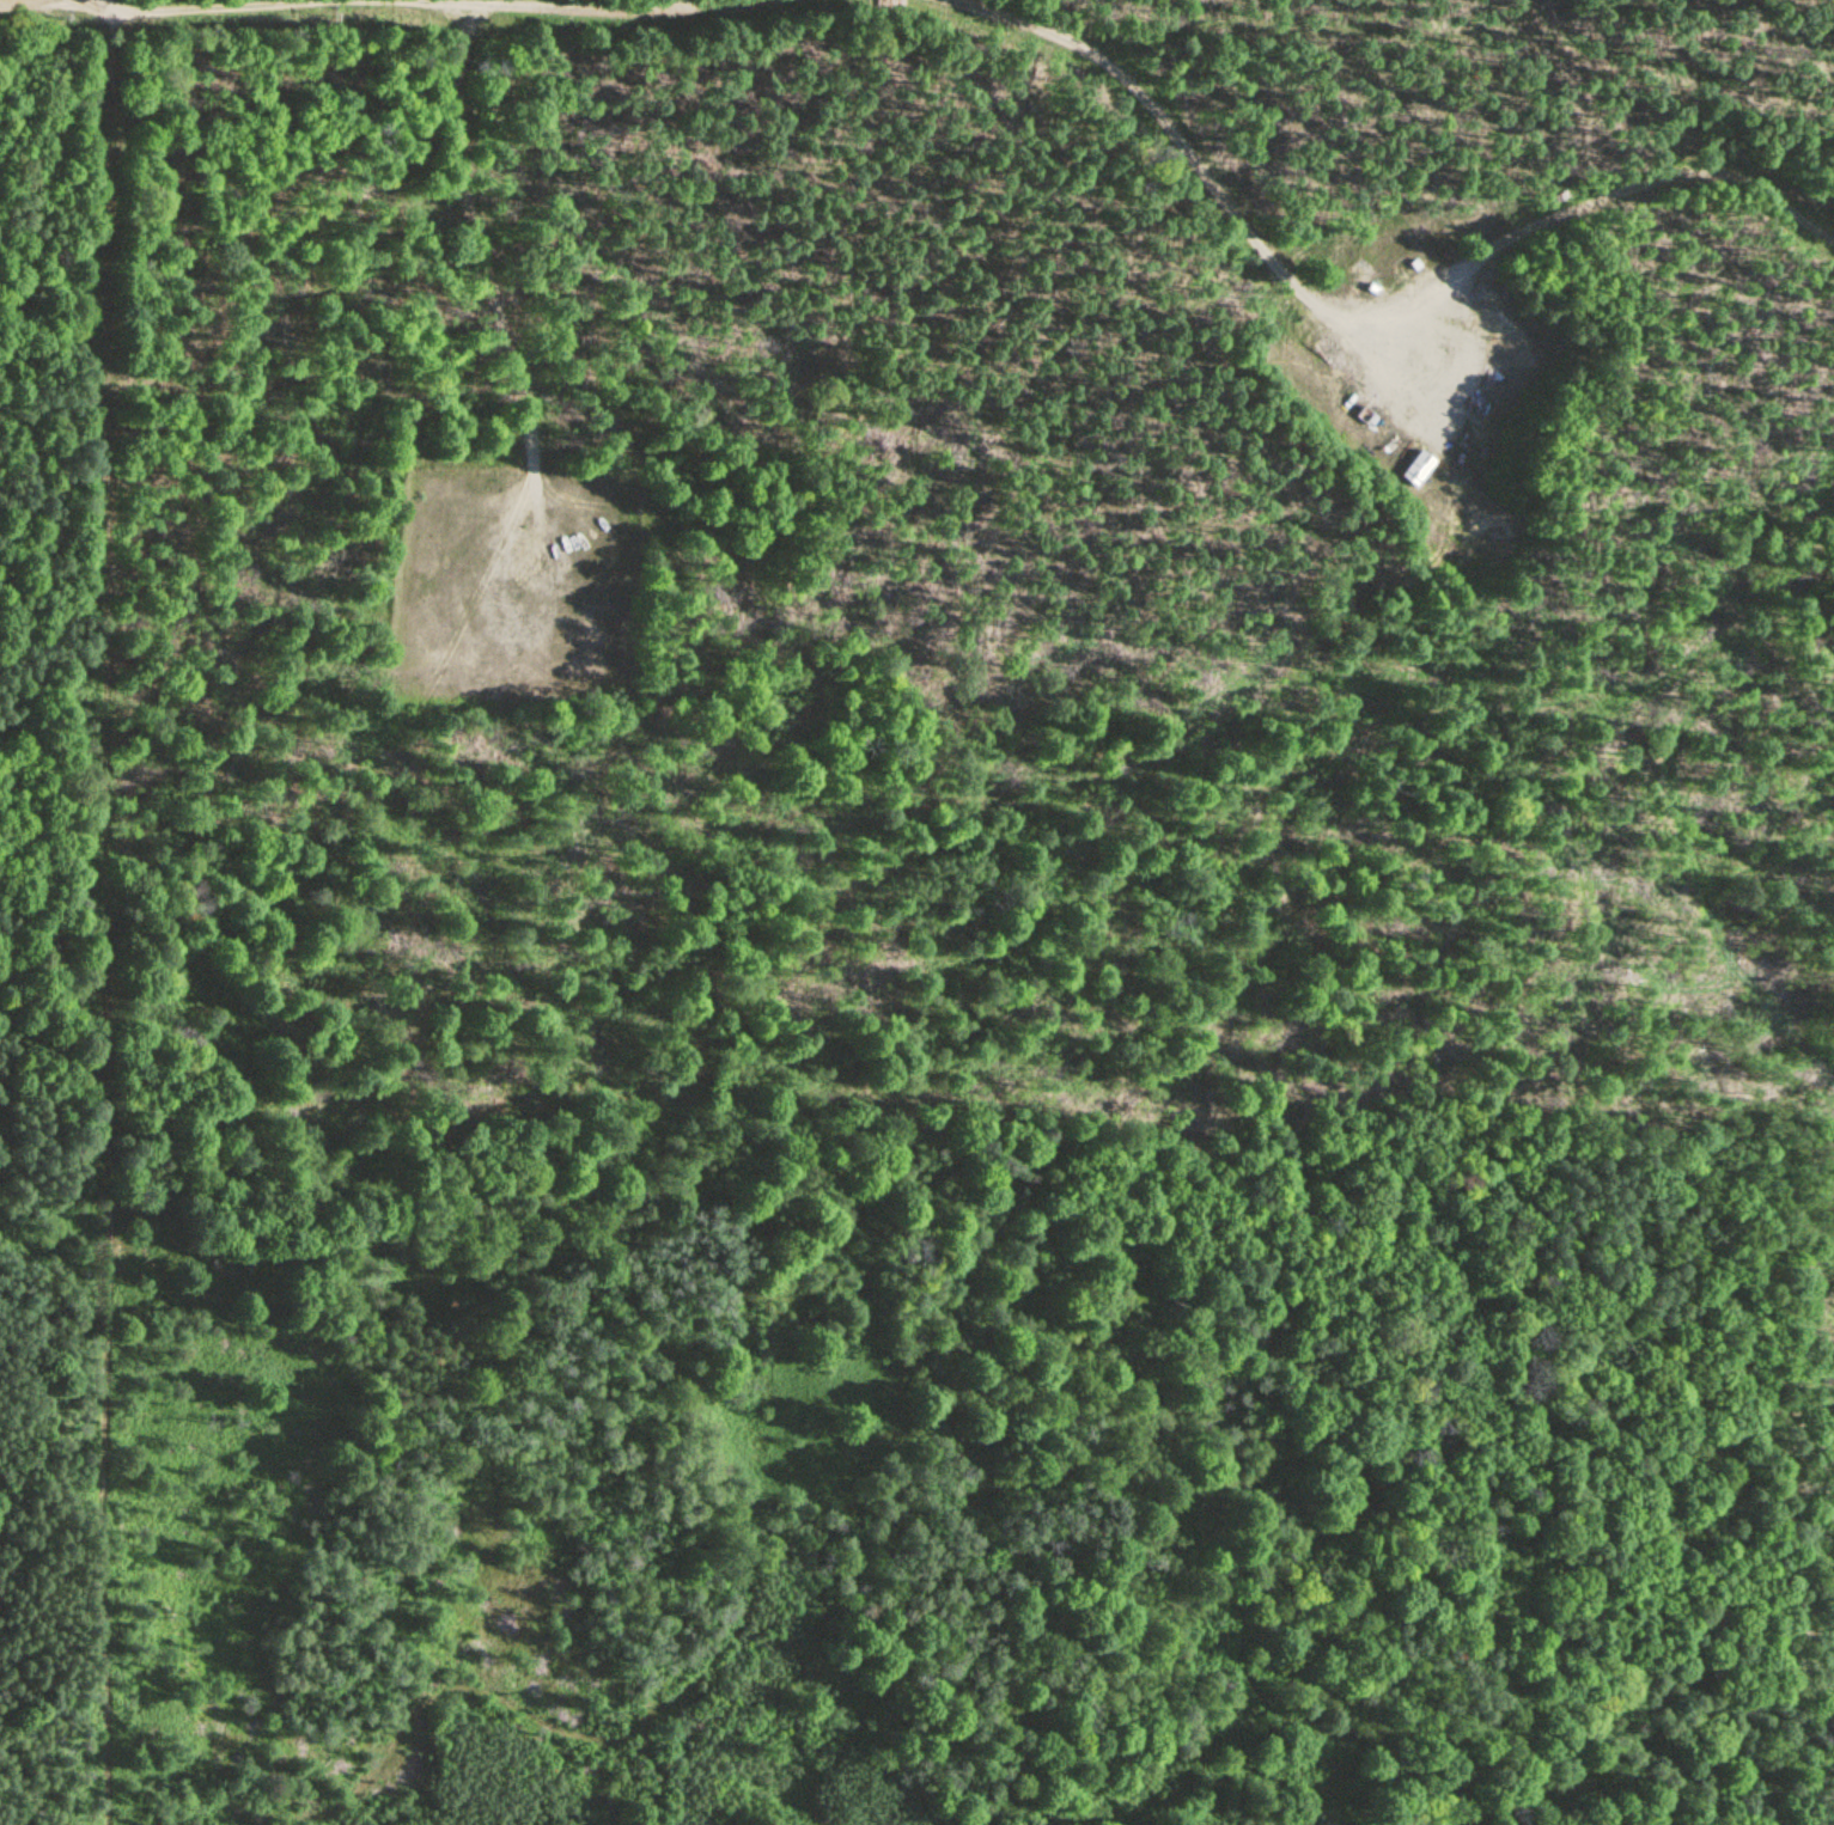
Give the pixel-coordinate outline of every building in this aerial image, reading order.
[(1400,476),(1414,489),(1436,464),(1421,452),(1400,476)]
